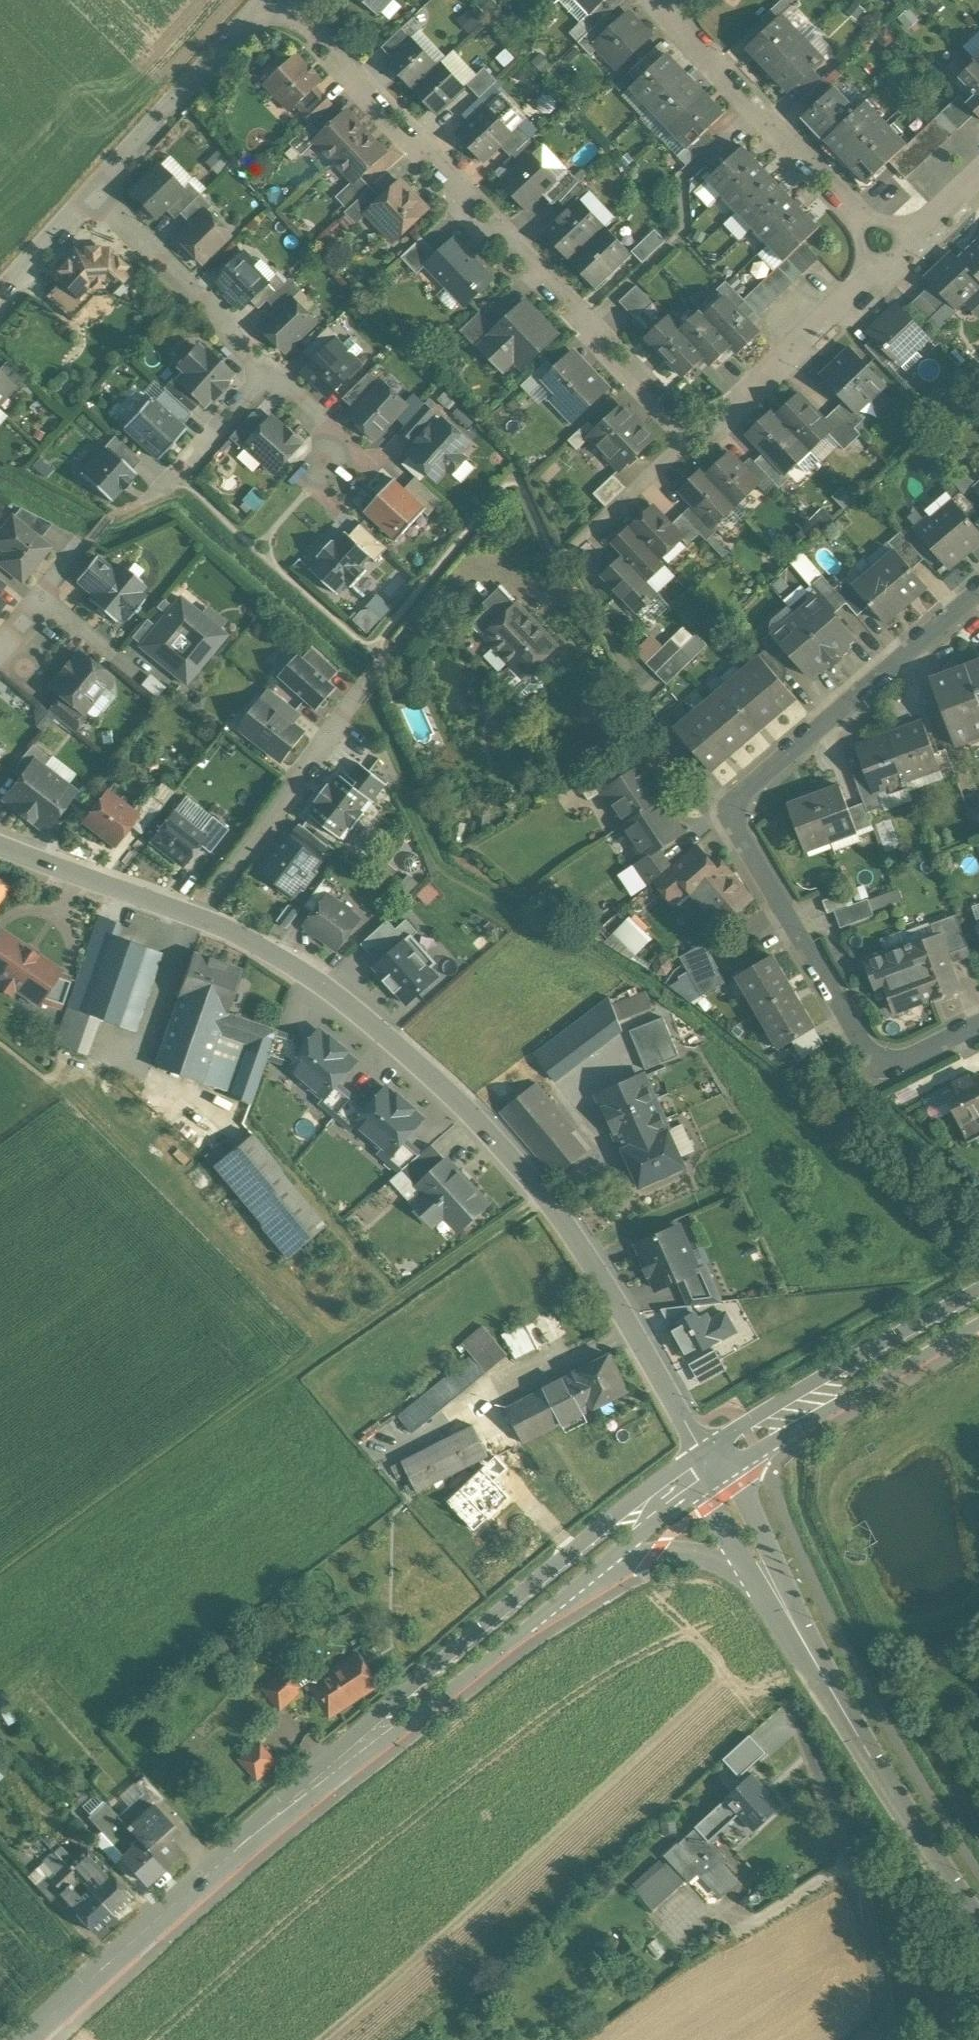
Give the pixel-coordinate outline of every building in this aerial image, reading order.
[(379,15),(393,0),(363,0),(379,15)] [(559,0),(581,23),(584,20),(592,12),(593,13),(607,0),(560,0),(559,0)] [(593,13),(592,12),(584,20),(593,29),(609,13),(610,14),(624,0),(607,0),(593,13)] [(762,19),(770,27),(780,17),(781,18),(800,1),(799,0),(782,0),(762,19)] [(609,13),(593,29),(578,42),(591,56),(600,47),(597,45),(619,24),(610,14),(609,13)] [(649,38),(628,15),(619,24),(597,45),(600,47),(618,67),(649,38)] [(770,27),(749,47),(770,71),(801,42),(802,40),(781,18),(780,17),(770,27)] [(401,29),(381,47),(391,58),(392,58),(412,39),(401,29)] [(438,65),(412,39),(392,58),(391,58),(387,62),(413,89),(438,65)] [(820,62),(801,42),(770,71),(790,91),(813,69),(820,62)] [(649,53),(629,72),(638,81),(658,63),(649,53)] [(638,81),(632,88),(650,107),(654,104),(685,74),(667,54),(658,63),(638,81)] [(320,83),(294,56),(269,80),(269,86),(276,94),(278,94),(293,109),(297,105),(304,112),(323,94),(316,87),(320,83)] [(976,61),(975,62),(959,77),(975,94),(978,98),(978,64),(976,61)] [(438,65),(413,89),(437,113),(463,88),(440,64),(438,65)] [(485,68),(467,84),(480,97),(497,81),(485,68)] [(824,80),(813,69),(793,88),(803,100),(824,80)] [(685,74),(654,104),(673,124),(705,94),(685,74)] [(824,80),(803,100),(812,109),(833,90),(824,80)] [(812,109),(804,117),(825,140),(855,111),(834,89),(833,90),(812,109)] [(304,112),(302,113),(312,123),(332,103),(323,93),(323,94),(304,112)] [(705,94),(673,124),(669,127),(687,147),(689,148),(707,130),(724,115),(705,94)] [(975,94),(966,103),(976,113),(978,117),(978,98),(975,94)] [(966,103),(959,96),(950,104),(967,122),(976,113),(966,103)] [(855,111),(825,140),(866,184),(889,162),(898,153),(907,145),(866,102),(855,111)] [(950,104),(942,112),(958,130),(967,122),(950,104)] [(488,106),(457,135),(482,161),(500,145),(513,132),(512,131),(488,106)] [(323,134),(316,140),(317,141),(335,161),(366,132),(347,112),(323,134)] [(958,130),(942,112),(933,121),(949,138),(958,130)] [(949,138),(933,121),(924,129),(941,146),(949,138)] [(312,123),(290,143),(302,156),(317,141),(316,140),(323,134),(312,123)] [(513,132),(500,145),(511,156),(531,137),(519,125),(512,131),(513,132)] [(941,146),(924,129),(916,137),(932,154),(941,146)] [(707,130),(689,148),(687,147),(677,156),(687,166),(716,139),(707,130)] [(366,132),(335,161),(354,180),(355,181),(360,176),(385,152),(366,132)] [(932,154),(916,137),(907,145),(923,163),(932,154)] [(923,163),(907,145),(898,153),(915,171),(923,163)] [(713,174),(707,180),(723,197),(758,163),(743,146),(713,174)] [(915,171),(898,153),(889,162),(906,179),(915,171)] [(532,155),(502,183),(526,208),(542,193),(555,180),(555,179),(532,155)] [(758,163),(723,197),(738,213),(774,179),(758,163)] [(157,165),(130,191),(155,217),(164,209),(182,191),(181,190),(157,165)] [(705,165),(689,181),(697,189),(707,180),(713,174),(705,165)] [(567,168),(555,179),(555,180),(542,193),(553,205),(559,199),(578,180),(567,168)] [(354,180),(336,197),(348,209),(371,188),(360,176),(355,181),(354,180)] [(774,179),(738,213),(753,229),(789,195),(774,179)] [(578,180),(559,199),(569,210),(579,200),(580,201),(589,192),(578,180)] [(382,199),(371,210),(372,210),(381,221),(378,224),(394,241),(428,209),(401,181),(382,199)] [(188,183),(181,190),(182,191),(164,209),(173,219),(179,213),(199,194),(188,183)] [(348,209),(345,212),(357,225),(372,210),(371,210),(382,199),(371,188),(348,209)] [(199,194),(179,213),(190,225),(204,211),(205,211),(211,206),(199,194)] [(789,195),(753,229),(768,245),(804,211),(789,195)] [(569,210),(546,231),(572,258),(603,229),(605,227),(580,201),(579,200),(569,210)] [(190,225),(176,239),(200,263),(228,235),(205,211),(204,211),(190,225)] [(768,245),(760,253),(775,270),(778,267),(787,258),(796,250),(804,242),(820,228),(804,211),(768,245)] [(629,256),(603,229),(573,257),(599,285),(629,256)] [(655,229),(632,250),(643,262),(666,240),(655,229)] [(423,237),(402,256),(419,274),(427,266),(426,265),(438,253),(423,237)] [(467,249),(455,237),(438,253),(426,265),(427,266),(448,287),(452,283),(468,299),(490,277),(465,250),(467,249)] [(820,258),(804,242),(796,250),(811,267),(820,258)] [(961,260),(978,280),(978,243),(961,260)] [(98,247),(84,248),(84,251),(75,252),(54,275),(60,281),(81,300),(92,288),(105,287),(111,292),(130,271),(107,250),(98,250),(98,247)] [(811,267),(796,250),(787,258),(802,275),(811,267)] [(245,253),(216,280),(243,307),(251,300),(268,283),(253,268),(257,265),(245,253)] [(954,254),(927,279),(932,285),(949,302),(951,305),(961,295),(965,299),(978,313),(978,280),(961,260),(954,254)] [(802,275),(787,258),(778,267),(794,283),(802,275)] [(794,283),(778,267),(775,270),(770,275),(785,291),(794,283)] [(277,274),(268,283),(276,291),(285,283),(277,274)] [(785,291),(770,275),(761,283),(777,299),(785,291)] [(276,291),(267,300),(268,300),(278,311),(292,298),(293,298),(302,290),(290,278),(285,283),(276,291)] [(60,281),(46,296),(72,320),(86,304),(81,300),(60,281)] [(746,301),(726,281),(717,290),(723,296),(724,296),(737,309),(746,301)] [(276,291),(268,283),(251,300),(259,309),(268,300),(267,300),(276,291)] [(637,285),(619,301),(636,319),(653,302),(637,285)] [(949,302),(932,285),(921,295),(938,312),(949,302)] [(938,312),(921,295),(913,303),(914,304),(929,320),(938,312)] [(737,309),(724,296),(723,296),(704,314),(704,315),(733,346),(732,346),(739,353),(760,334),(737,309)] [(278,311),(262,327),(286,352),(316,322),(293,298),(292,298),(278,311)] [(929,320),(914,304),(905,313),(924,334),(933,325),(929,320)] [(535,322),(521,307),(499,328),(480,345),(481,346),(496,362),(508,351),(524,367),(559,334),(541,316),(535,322)] [(905,313),(899,307),(871,333),(874,337),(895,358),(905,370),(908,370),(921,358),(921,355),(914,347),(926,336),(924,334),(905,313)] [(482,310),(461,330),(479,348),(481,346),(480,345),(499,328),(482,310)] [(733,346),(704,315),(704,314),(700,310),(680,329),(679,330),(705,358),(712,365),(732,346),(733,346)] [(680,329),(668,316),(647,336),(685,377),(705,358),(679,330),(680,329)] [(329,327),(303,352),(314,362),(336,340),(337,341),(340,338),(329,327)] [(314,362),(305,371),(321,387),(326,382),(334,390),(360,364),(355,359),(363,350),(351,337),(342,346),(337,341),(336,340),(314,362)] [(895,358),(874,337),(865,346),(885,367),(895,358)] [(204,352),(197,346),(178,366),(185,373),(178,381),(199,401),(202,404),(209,396),(212,399),(226,383),(223,380),(230,373),(205,351),(204,352)] [(886,385),(850,348),(821,375),(845,400),(857,413),(858,412),(886,385)] [(557,369),(546,380),(547,381),(561,395),(570,422),(608,386),(575,352),(557,369)] [(548,360),(528,379),(538,389),(547,381),(546,380),(557,369),(548,360)] [(6,361),(0,368),(0,375),(13,387),(12,387),(18,393),(29,381),(6,361)] [(368,373),(343,398),(356,410),(380,384),(368,373)] [(12,387),(13,387),(0,375),(0,401),(12,387)] [(199,401),(178,381),(173,376),(162,389),(164,390),(189,412),(199,401)] [(356,410),(350,417),(375,440),(408,404),(383,381),(380,384),(356,410)] [(189,412),(164,390),(154,401),(181,425),(191,414),(189,412)] [(825,419),(801,394),(778,416),(777,416),(808,448),(810,451),(829,433),(834,429),(825,419)] [(154,401),(150,397),(122,427),(158,459),(168,448),(167,446),(173,439),(175,440),(185,429),(181,425),(154,401)] [(857,413),(845,400),(836,408),(855,428),(865,419),(858,412),(857,413)] [(437,414),(425,403),(403,428),(404,429),(403,429),(414,439),(415,439),(437,414)] [(597,430),(589,437),(590,438),(620,469),(654,437),(634,416),(632,417),(622,406),(597,430)] [(855,428),(836,408),(825,419),(834,429),(829,433),(845,450),(861,434),(855,428)] [(254,411),(231,438),(240,447),(245,442),(247,445),(266,425),(263,422),(264,421),(254,411)] [(778,416),(774,411),(748,435),(765,452),(783,471),(784,470),(808,448),(777,416),(778,416)] [(470,443),(437,414),(415,439),(420,444),(411,455),(437,479),(447,468),(452,473),(465,458),(460,454),(470,443)] [(286,430),(272,418),(266,425),(247,445),(276,471),(302,443),(287,429),(286,430)] [(589,421),(568,440),(578,450),(590,438),(589,437),(597,430),(589,421)] [(140,460),(114,436),(105,445),(132,470),(140,460)] [(132,470),(105,445),(79,474),(110,502),(122,489),(124,490),(132,482),(130,480),(136,473),(132,470)] [(783,471),(765,452),(755,462),(775,484),(779,488),(791,477),(784,470),(783,471)] [(742,466),(730,453),(706,475),(736,506),(758,485),(759,484),(742,466)] [(750,457),(742,466),(759,484),(758,485),(766,493),(775,484),(755,462),(750,457)] [(620,469),(594,493),(606,507),(626,487),(615,475),(620,469)] [(706,475),(702,470),(680,491),(693,504),(714,527),(715,526),(718,530),(726,537),(746,517),(736,506),(706,475)] [(442,501),(416,477),(405,489),(426,508),(426,507),(427,508),(424,511),(429,516),(442,501)] [(405,489),(395,480),(396,479),(395,479),(386,488),(382,486),(379,490),(377,495),(379,496),(364,512),(365,513),(366,512),(387,532),(394,525),(404,533),(424,511),(427,508),(426,507),(426,508),(405,489)] [(953,481),(944,488),(947,492),(953,499),(962,491),(953,481)] [(978,511),(962,491),(953,499),(952,499),(969,519),(978,511)] [(952,499),(953,499),(947,492),(925,510),(931,517),(916,530),(945,565),(968,546),(971,549),(978,541),(978,531),(969,519),(952,499)] [(714,527),(693,504),(683,514),(700,533),(707,541),(718,530),(715,526),(714,527)] [(671,525),(653,506),(651,507),(652,507),(631,526),(630,527),(660,560),(661,559),(661,558),(682,539),(683,538),(671,525)] [(52,524),(20,508),(12,517),(40,539),(52,524)] [(700,533),(683,514),(671,525),(683,538),(682,539),(688,544),(700,533)] [(12,516),(0,531),(0,547),(5,551),(0,557),(0,564),(21,581),(49,547),(40,539),(12,517),(12,516)] [(388,548),(361,524),(350,535),(373,556),(372,557),(376,561),(388,548)] [(660,560),(630,527),(612,544),(624,556),(658,592),(675,576),(660,560)] [(350,535),(346,531),(345,532),(336,543),(334,541),(334,540),(333,539),(318,556),(319,557),(321,558),(312,569),(311,568),(311,569),(338,594),(339,593),(338,593),(348,583),(351,586),(352,587),(367,570),(366,570),(362,567),(371,557),(372,557),(373,556),(350,535)] [(925,559),(901,531),(888,542),(896,552),(897,551),(913,569),(925,559)] [(913,569),(897,551),(896,552),(876,569),(905,604),(927,586),(913,569)] [(96,556),(76,580),(88,591),(109,566),(96,556)] [(658,592),(624,556),(602,577),(636,613),(646,603),(647,604),(651,600),(650,599),(658,592)] [(123,566),(117,573),(109,566),(88,591),(93,595),(89,600),(115,622),(121,615),(127,620),(134,612),(135,613),(139,608),(138,607),(145,599),(139,594),(140,592),(136,589),(142,582),(123,566)] [(905,604),(876,569),(855,587),(854,588),(870,606),(884,622),(905,604)] [(834,589),(823,576),(810,587),(814,591),(815,591),(834,613),(847,603),(834,589)] [(855,587),(847,578),(834,589),(847,603),(858,616),(870,606),(854,588),(855,587)] [(482,636),(517,601),(502,585),(484,602),(489,607),(471,625),(482,636)] [(369,634),(394,606),(378,591),(353,619),(369,634)] [(814,591),(810,594),(810,603),(782,626),(777,626),(776,632),(774,634),(773,634),(787,650),(810,677),(817,671),(823,671),(828,667),(828,664),(834,665),(839,660),(840,654),(842,654),(848,650),(848,644),(855,638),(851,633),(851,627),(847,623),(842,622),(834,613),(815,591),(814,591)] [(207,619),(180,597),(172,606),(163,599),(156,607),(167,616),(158,628),(146,619),(131,637),(141,645),(139,646),(185,684),(223,639),(204,623),(207,619)] [(517,601),(482,636),(522,678),(508,691),(521,706),(545,685),(533,670),(560,646),(517,601)] [(787,650),(773,634),(774,634),(772,631),(762,640),(769,647),(778,658),(787,650)] [(672,638),(646,663),(656,673),(682,648),(672,638)] [(339,671),(313,647),(303,657),(330,681),(339,671)] [(778,658),(769,647),(759,655),(777,676),(787,668),(778,658)] [(682,648),(656,673),(667,684),(693,659),(682,648)] [(110,678),(79,653),(71,663),(69,661),(59,674),(61,675),(51,687),(60,695),(82,712),(99,691),(106,691),(110,685),(110,678)] [(303,657),(299,654),(279,676),(316,710),(337,688),(330,681),(303,657)] [(777,676),(759,655),(674,728),(692,749),(708,768),(710,771),(796,698),(777,676)] [(967,667),(978,699),(978,662),(967,667)] [(933,679),(958,746),(978,738),(978,699),(967,667),(933,679)] [(299,712),(271,690),(262,701),(291,723),(299,712)] [(82,712),(60,695),(48,710),(74,731),(86,716),(82,712)] [(291,723),(262,701),(252,714),(253,719),(244,730),(282,759),(303,732),(291,723)] [(923,721),(889,734),(906,780),(939,768),(940,767),(935,753),(923,721)] [(889,734),(856,746),(869,779),(874,792),(887,787),(890,794),(909,787),(906,780),(889,734)] [(50,758),(32,744),(11,771),(21,779),(35,761),(43,767),(50,758)] [(708,768),(692,749),(680,759),(693,780),(708,768)] [(946,749),(935,753),(940,767),(939,768),(942,778),(955,773),(946,749)] [(43,767),(35,761),(21,779),(5,799),(17,808),(16,810),(31,821),(32,820),(43,829),(73,791),(43,767)] [(387,784),(360,763),(350,776),(358,782),(377,796),(387,784)] [(615,783),(601,792),(601,793),(610,806),(614,804),(626,822),(623,825),(665,798),(642,764),(615,783)] [(606,769),(578,784),(589,801),(601,793),(601,792),(615,783),(606,769)] [(354,786),(340,775),(331,787),(328,784),(315,800),(319,803),(310,815),(340,838),(341,837),(344,839),(352,828),(353,829),(365,813),(364,812),(373,802),(377,796),(358,782),(354,786)] [(869,779),(857,784),(864,802),(867,812),(880,807),(874,792),(869,779)] [(841,784),(814,794),(829,835),(855,825),(849,807),(841,784)] [(148,790),(132,811),(137,815),(130,825),(140,834),(164,803),(148,790)] [(132,811),(106,791),(83,821),(114,845),(130,825),(137,815),(132,811)] [(814,794),(788,804),(803,844),(829,835),(814,794)] [(665,798),(623,825),(644,857),(645,858),(659,849),(683,833),(662,800),(665,798)] [(864,802),(849,807),(855,825),(857,829),(872,824),(867,812),(864,802)] [(198,833),(172,813),(151,839),(183,864),(198,844),(203,838),(198,833)] [(228,829),(211,816),(198,833),(203,838),(198,844),(209,853),(228,829)] [(289,837),(318,859),(329,846),(300,823),(289,837)] [(289,837),(288,836),(260,872),(266,876),(265,877),(285,893),(286,892),(292,896),(299,886),(303,889),(315,873),(312,870),(319,860),(318,859),(289,837)] [(670,866),(654,880),(663,890),(705,854),(696,844),(670,866)] [(659,849),(645,858),(644,857),(635,864),(649,884),(654,880),(670,866),(659,849)] [(705,854),(663,890),(674,903),(690,890),(700,901),(732,874),(720,859),(713,865),(705,854)] [(732,874),(700,901),(721,925),(753,898),(732,874)] [(327,877),(305,906),(314,913),(328,896),(329,896),(337,885),(327,877)] [(0,880),(0,901),(9,887),(0,880)] [(849,890),(823,899),(828,913),(835,911),(854,903),(849,890)] [(314,913),(306,924),(338,948),(360,920),(351,914),(350,909),(344,904),(339,905),(329,896),(328,896),(314,913)] [(854,903),(835,911),(841,928),(875,915),(868,898),(854,903)] [(289,905),(277,920),(287,928),(299,913),(289,905)] [(956,914),(932,923),(936,935),(944,956),(945,956),(968,947),(956,914)] [(120,923),(98,916),(94,929),(115,936),(120,923)] [(605,944),(632,959),(653,938),(632,917),(605,944)] [(932,924),(904,934),(908,944),(911,943),(911,944),(936,935),(932,924)] [(115,936),(94,929),(54,1045),(86,1056),(100,1018),(117,1024),(117,1025),(134,1031),(161,952),(115,936)] [(1,932),(0,933),(0,977),(8,983),(2,993),(9,983),(38,1002),(39,1000),(58,973),(59,971),(1,932)] [(412,934),(374,967),(385,979),(384,980),(395,994),(397,992),(408,1004),(439,977),(422,958),(424,955),(424,948),(412,934)] [(905,946),(867,960),(874,980),(877,988),(884,986),(894,1011),(925,999),(915,973),(921,971),(913,948),(910,949),(908,944),(904,934),(908,945),(905,946)] [(911,943),(908,944),(910,949),(913,948),(921,971),(915,973),(925,999),(957,987),(945,956),(944,956),(936,935),(911,944),(911,943)] [(679,955),(687,968),(711,954),(704,941),(679,955)] [(242,970),(193,952),(177,997),(178,997),(226,1014),(226,1013),(242,970)] [(694,982),(719,968),(711,954),(687,968),(694,982)] [(773,955),(738,975),(758,1012),(793,991),(773,955)] [(719,968),(694,982),(702,995),(726,981),(719,968)] [(71,978),(58,973),(39,1000),(61,1008),(71,978)] [(793,991),(758,1012),(778,1049),(816,1026),(793,991)] [(608,999),(570,1027),(588,1050),(596,1043),(597,1044),(622,1027),(619,1021),(654,1008),(647,992),(613,1006),(608,999)] [(226,1014),(178,997),(154,1066),(201,1082),(202,1081),(231,1092),(229,1097),(250,1104),(276,1030),(226,1013),(226,1014)] [(674,1014),(629,1032),(636,1052),(682,1033),(674,1014)] [(570,1027),(547,1044),(567,1070),(597,1044),(596,1043),(588,1050),(570,1027)] [(700,1028),(647,1050),(653,1064),(706,1043),(700,1028)] [(331,1037),(330,1039),(320,1030),(289,1067),(325,1098),(356,1062),(346,1053),(348,1051),(331,1037)] [(567,1070),(547,1044),(535,1054),(554,1080),(567,1070)] [(953,1083),(955,1088),(944,1093),(952,1110),(968,1142),(978,1137),(978,1076),(972,1080),(970,1075),(953,1083)] [(643,1077),(600,1095),(624,1149),(668,1130),(643,1077)] [(576,1130),(536,1083),(500,1112),(555,1178),(588,1151),(572,1133),(576,1130)] [(953,1083),(922,1098),(933,1119),(952,1110),(944,1093),(955,1088),(953,1083)] [(415,1108),(398,1094),(396,1096),(387,1088),(355,1124),(392,1155),(423,1119),(413,1110),(415,1108)] [(624,1149),(641,1186),(685,1167),(680,1157),(695,1150),(682,1124),(668,1130),(624,1149)] [(328,1226),(252,1133),(232,1149),(213,1165),(290,1258),(328,1226)] [(224,1139),(205,1155),(213,1165),(232,1149),(224,1139)] [(429,1147),(406,1167),(421,1183),(444,1163),(429,1147)] [(488,1204),(448,1160),(444,1163),(421,1183),(428,1191),(414,1203),(429,1219),(442,1207),(462,1228),(488,1204)] [(391,1180),(413,1205),(414,1203),(428,1191),(421,1183),(406,1167),(391,1180)] [(679,1226),(638,1244),(644,1259),(642,1260),(648,1275),(651,1274),(658,1289),(679,1280),(692,1274),(691,1271),(685,1254),(689,1252),(679,1226)] [(697,1269),(691,1271),(692,1274),(679,1280),(691,1305),(721,1302),(706,1267),(698,1271),(697,1269)] [(691,1305),(662,1308),(671,1325),(694,1312),(691,1305)] [(671,1325),(670,1325),(687,1356),(734,1330),(724,1313),(710,1321),(706,1314),(698,1319),(694,1312),(671,1325)] [(508,1354),(484,1326),(463,1344),(473,1356),(486,1372),(508,1354)] [(526,1328),(505,1339),(516,1360),(537,1349),(526,1328)] [(610,1354),(575,1372),(576,1373),(593,1408),(594,1408),(628,1391),(610,1354)] [(473,1356),(399,1416),(413,1432),(486,1372),(473,1356)] [(576,1373),(506,1408),(524,1443),(593,1408),(576,1373)] [(474,1425),(402,1461),(417,1491),(489,1455),(474,1425)] [(359,1652),(320,1677),(312,1682),(309,1685),(330,1718),(380,1685),(359,1652)] [(312,1682),(320,1677),(313,1666),(305,1671),(306,1673),(292,1682),(298,1689),(312,1680),(312,1682)] [(283,1670),(263,1688),(281,1709),(301,1692),(298,1689),(292,1682),(283,1670)] [(753,1733),(725,1757),(740,1776),(769,1752),(753,1733)] [(278,1762),(259,1741),(239,1758),(258,1780),(278,1762)] [(726,1799),(696,1826),(697,1828),(709,1841),(711,1840),(730,1823),(745,1839),(754,1830),(780,1807),(763,1789),(765,1787),(764,1786),(753,1774),(753,1773),(725,1798),(726,1799)] [(154,1804),(156,1806),(165,1798),(144,1775),(135,1783),(143,1792),(154,1804)] [(128,1828),(154,1804),(143,1792),(117,1816),(128,1828)] [(124,1856),(141,1841),(128,1828),(117,1816),(103,1802),(87,1817),(124,1856)] [(163,1866),(164,1866),(182,1850),(169,1835),(176,1829),(156,1806),(154,1804),(128,1828),(141,1841),(163,1866)] [(52,1854),(39,1835),(11,1807),(0,1817),(0,1828),(21,1851),(28,1843),(43,1862),(52,1854)] [(697,1828),(679,1844),(678,1842),(665,1855),(670,1860),(687,1880),(690,1882),(702,1871),(704,1874),(705,1873),(725,1894),(740,1880),(720,1858),(724,1855),(711,1840),(709,1841),(697,1828)] [(145,1882),(163,1866),(141,1841),(124,1856),(122,1858),(145,1882)] [(88,1889),(107,1871),(108,1870),(87,1847),(74,1860),(60,1846),(54,1852),(64,1863),(77,1876),(85,1885),(88,1889)] [(35,1885),(46,1875),(49,1878),(64,1863),(54,1852),(52,1854),(43,1862),(28,1876),(35,1885)] [(670,1860),(636,1890),(654,1910),(687,1880),(670,1860)] [(61,1891),(77,1876),(64,1863),(49,1878),(61,1891)] [(88,1889),(112,1914),(130,1896),(107,1871),(88,1889)] [(50,1900),(59,1892),(61,1891),(49,1878),(46,1875),(35,1885),(50,1900)] [(70,1905),(79,1897),(76,1893),(85,1885),(77,1876),(61,1891),(59,1892),(70,1905)] [(92,1931),(112,1914),(88,1889),(79,1897),(70,1905),(69,1906),(92,1931)]
